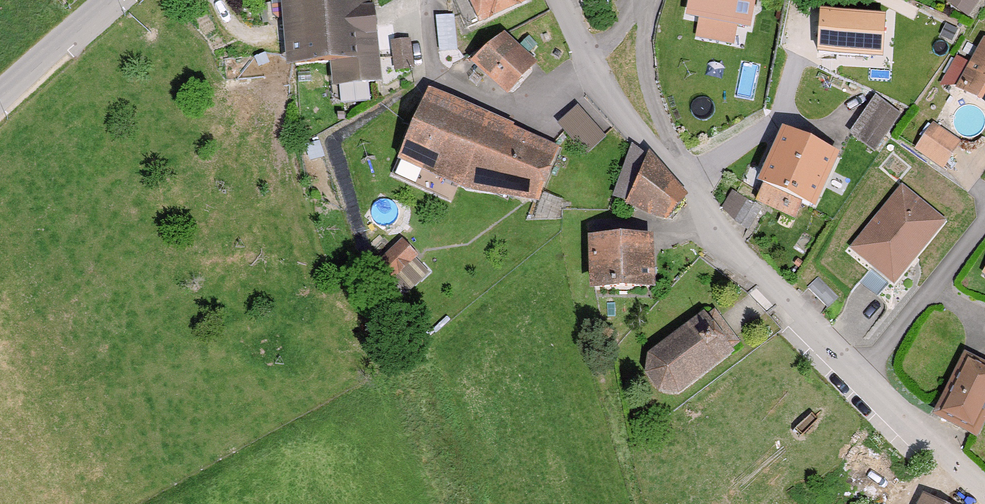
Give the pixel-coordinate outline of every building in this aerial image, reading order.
[(284,65),(329,61),(331,85),(380,81),(368,0),(277,0),(284,65)] [(475,25),(522,0),(462,0),(475,25)] [(752,0),(691,0),(689,11),(701,13),(698,34),(731,40),(735,19),(748,21),(752,0)] [(969,13),(978,0),(951,0),(969,13)] [(885,14),(822,9),(819,46),(881,51),(885,14)] [(505,34),(475,58),(508,88),(533,60),(505,34)] [(945,79),(984,101),(984,39),(970,64),(957,57),(945,79)] [(409,40),(393,42),(395,66),(411,64),(409,40)] [(425,87),(394,160),(473,194),(537,200),(558,144),(425,87)] [(899,113),(876,97),(852,131),(875,147),(899,113)] [(557,120),(590,149),(608,129),(575,100),(557,120)] [(933,125),(918,147),(943,163),(957,141),(933,125)] [(785,128),(761,180),(768,183),(761,199),(794,214),(801,199),(809,202),(833,150),(785,128)] [(628,173),(642,148),(633,143),(619,168),(628,173)] [(645,152),(623,202),(661,223),(688,195),(645,152)] [(899,185),(847,247),(891,284),(943,221),(899,185)] [(595,237),(597,281),(653,279),(650,234),(595,237)] [(416,255),(402,241),(381,261),(409,289),(427,271),(413,257),(416,255)] [(642,377),(654,394),(677,395),(734,353),(703,311),(644,354),(642,377)] [(939,408),(977,427),(984,410),(984,366),(964,356),(939,408)] [(902,503),(967,503),(915,478),(902,503)]
